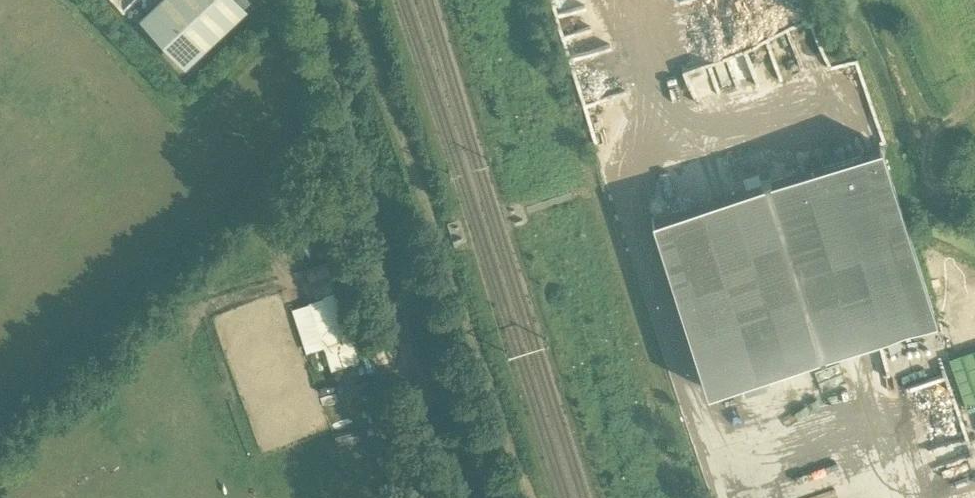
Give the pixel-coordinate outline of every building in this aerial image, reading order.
[(143,18),(185,62),(244,7),(238,0),(162,0),(143,18)] [(652,217),(706,388),(707,388),(934,315),(879,144),(652,217)] [(311,296),(332,367),(360,359),(331,260),(308,266),(317,295),(311,296)]
